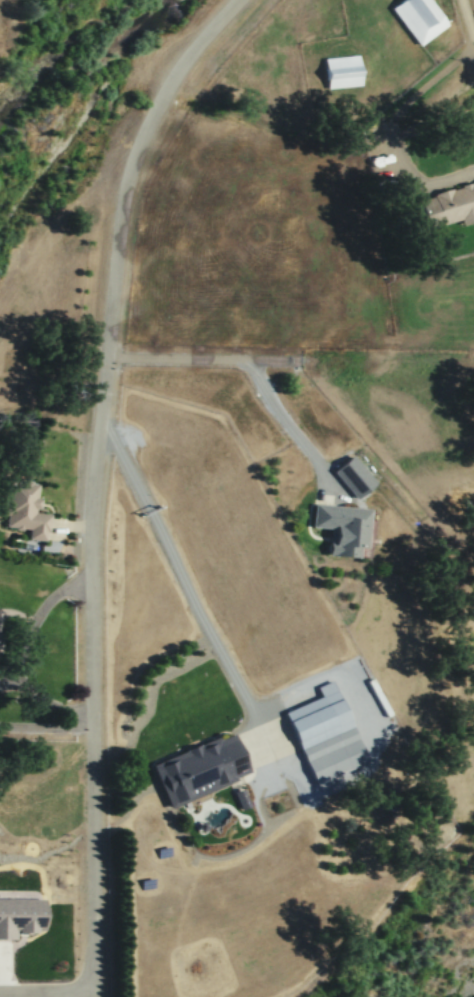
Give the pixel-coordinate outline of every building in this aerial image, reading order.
[(419,44),(447,23),(430,0),(400,0),(391,7),(419,44)] [(323,57),(326,87),(359,84),(356,54),(323,57)] [(467,184),(473,180),(473,211),(434,223),(427,196),(467,184)] [(332,470),(355,497),(374,481),(351,454),(332,470)] [(11,479),(3,525),(28,529),(27,536),(45,539),(49,513),(34,511),(38,483),(11,479)] [(314,503),(369,508),(366,547),(360,546),(359,556),(328,553),(330,527),(312,526),(314,503)] [(284,711),(316,783),(367,760),(331,679),(316,686),(320,695),(284,711)] [(151,763),(169,807),(235,778),(234,776),(249,769),(233,732),(219,738),(217,735),(151,763)] [(233,791),(240,809),(249,805),(242,787),(233,791)] [(15,938),(0,938),(0,899),(42,900),(42,929),(15,929),(15,938)]
